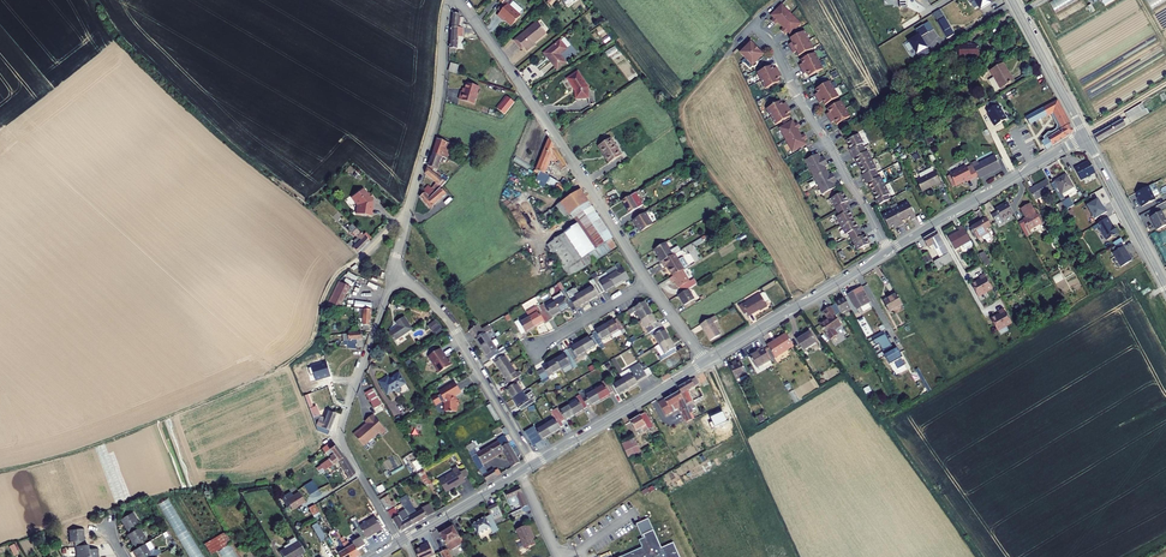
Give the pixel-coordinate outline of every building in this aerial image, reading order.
[(972,4),(976,2),(981,11),(992,4),(989,0),(969,0),(972,4)] [(1055,13),(1079,0),(1052,0),(1049,2),(1055,13)] [(1153,9),(1165,1),(1165,0),(1147,0),(1153,9)] [(1037,9),(1039,13),(1043,11),(1046,18),(1049,17),(1044,5),(1037,9)] [(506,6),(500,12),(504,15),(509,8),(506,6)] [(504,15),(501,18),(506,23),(507,21),(510,23),(510,24),(515,28),(523,18),(510,7),(509,8),(504,15)] [(796,31),(800,27),(780,7),(769,19),(772,22),(770,24),(774,28),(776,26),(782,31),(780,34),(784,38),(786,35),(789,38),(792,35),(796,31)] [(941,10),(933,15),(938,23),(945,18),(941,10)] [(455,18),(454,31),(466,31),(473,32),(471,29),(465,28),(466,21),(462,21),(462,18),(455,18)] [(945,18),(938,23),(948,40),(956,35),(945,18)] [(540,25),(517,44),(524,52),(526,51),(530,55),(536,49),(535,48),(550,36),(540,25)] [(930,35),(925,28),(917,33),(921,38),(911,44),(919,57),(930,50),(928,46),(927,46),(923,40),(930,35)] [(460,52),(461,52),(461,40),(466,40),(466,36),(466,31),(454,31),(454,52),(460,52)] [(795,54),(797,58),(811,51),(807,43),(803,34),(795,38),(789,42),(791,45),(788,47),(790,51),(792,56),(795,54)] [(927,46),(928,46),(924,40),(931,36),(930,35),(923,40),(927,46)] [(564,44),(547,56),(560,72),(569,65),(564,58),(571,53),(564,44)] [(750,44),(739,54),(751,67),(762,56),(750,44)] [(608,57),(618,51),(615,46),(604,52),(608,57)] [(981,59),(980,47),(961,48),(961,59),(972,59),(972,63),(979,63),(981,62),(981,59)] [(801,65),(798,67),(800,71),(803,76),(806,74),(808,78),(821,71),(817,63),(813,55),(799,62),(801,65)] [(992,80),(998,92),(1016,81),(1005,63),(992,70),(996,78),(992,80)] [(776,80),(780,78),(778,74),(775,69),(772,71),(770,67),(764,70),(756,74),(760,82),(764,90),(778,83),(776,80)] [(461,78),(463,70),(455,68),(453,76),(461,78)] [(565,78),(579,102),(592,95),(578,71),(565,78)] [(817,95),(814,96),(816,101),(819,105),(822,103),(824,107),(830,103),(832,102),(837,99),(832,91),(828,83),(814,91),(817,95)] [(481,90),(468,87),(466,96),(463,95),(461,103),(476,107),(481,90)] [(1074,128),(1058,99),(1027,116),(1030,122),(1045,114),(1054,109),(1063,125),(1054,131),(1053,129),(1043,135),(1050,146),(1072,133),(1074,128)] [(1145,100),(1128,110),(1130,115),(1148,105),(1145,100)] [(844,110),(839,102),(834,106),(832,107),(826,110),(828,114),(825,116),(828,120),(830,124),(833,122),(836,126),(842,122),(849,118),(844,110)] [(786,115),(789,113),(787,109),(784,105),(781,106),(779,103),(766,111),(770,119),(775,126),(788,118),(786,115)] [(992,119),(996,126),(1008,119),(999,104),(988,111),(993,118),(992,119)] [(791,122),(777,130),(792,154),(805,146),(803,142),(806,141),(803,136),(800,137),(796,131),(799,129),(796,124),(793,126),(791,122)] [(1096,134),(1100,141),(1124,127),(1121,122),(1114,126),(1113,124),(1096,134)] [(864,174),(863,175),(868,184),(868,183),(877,199),(876,200),(879,205),(890,199),(888,194),(889,193),(881,177),(879,178),(874,169),(876,168),(867,152),(866,153),(861,144),(863,143),(858,135),(846,142),(850,150),(849,150),(854,159),(855,159),(864,174)] [(550,141),(546,152),(551,154),(554,147),(550,141)] [(445,160),(448,163),(451,156),(452,157),(455,150),(438,142),(435,151),(445,160)] [(615,144),(602,151),(606,157),(618,149),(615,144)] [(539,176),(538,180),(564,194),(567,187),(550,179),(551,176),(546,174),(552,157),(563,171),(569,167),(554,147),(551,154),(546,152),(537,175),(539,176)] [(618,149),(606,157),(613,169),(625,162),(618,149)] [(435,151),(430,167),(441,181),(442,179),(438,174),(445,160),(435,151)] [(980,162),(979,159),(973,162),(981,177),(1003,166),(997,153),(980,162)] [(818,154),(806,161),(824,194),(836,188),(834,183),(837,182),(834,177),(827,181),(825,177),(829,175),(825,167),(821,169),(819,165),(826,162),(824,157),(821,159),(818,154)] [(1078,183),(1092,175),(1086,164),(1072,172),(1078,183)] [(975,178),(968,165),(952,174),(958,185),(965,182),(964,181),(968,179),(969,181),(975,178)] [(434,194),(437,192),(445,186),(444,185),(441,181),(430,167),(428,174),(439,187),(433,192),(430,188),(427,190),(428,192),(431,196),(434,194)] [(934,172),(917,182),(924,192),(935,186),(937,188),(942,185),(934,172)] [(1060,199),(1071,193),(1064,179),(1054,185),(1054,187),(1049,189),(1057,204),(1061,212),(1068,225),(1073,222),(1062,202),(1060,199)] [(1043,182),(1025,192),(1032,203),(1049,193),(1043,182)] [(358,186),(346,195),(349,200),(350,199),(353,203),(352,213),(367,214),(367,203),(366,203),(366,199),(369,197),(364,191),(363,193),(358,186)] [(1148,187),(1136,193),(1138,198),(1140,201),(1139,202),(1142,207),(1153,201),(1154,198),(1148,187)] [(638,193),(624,201),(631,214),(645,206),(645,205),(650,202),(643,190),(638,193)] [(431,196),(428,192),(422,196),(430,208),(436,203),(439,201),(434,194),(431,196)] [(437,192),(434,194),(439,201),(443,198),(437,192)] [(848,200),(844,192),(833,198),(842,214),(838,216),(847,233),(851,231),(860,247),(871,242),(866,232),(863,234),(846,202),(848,200)] [(582,193),(565,205),(573,216),(574,217),(577,215),(591,205),(582,193)] [(1073,196),(1071,193),(1060,199),(1062,202),(1073,196)] [(903,223),(902,220),(910,216),(911,219),(915,217),(907,202),(884,214),(891,226),(894,225),(895,227),(903,223)] [(1094,223),(1106,215),(1103,211),(1101,212),(1100,209),(1101,209),(1097,203),(1096,203),(1095,202),(1090,204),(1091,206),(1086,210),(1094,223)] [(1061,212),(1057,204),(1052,207),(1056,214),(1061,212)] [(988,219),(995,231),(1001,228),(998,223),(1010,216),(1004,206),(1000,208),(1002,210),(993,214),(994,216),(988,219)] [(1023,221),(1015,226),(1023,240),(1029,237),(1027,232),(1038,227),(1026,207),(1018,212),(1023,221)] [(590,252),(611,237),(590,209),(579,217),(580,219),(577,222),(575,219),(574,217),(573,216),(545,236),(571,274),(573,273),(586,265),(595,259),(590,252)] [(1157,231),(1165,226),(1165,223),(1160,212),(1150,218),(1157,231)] [(642,233),(655,225),(648,214),(635,221),(642,233)] [(355,232),(350,237),(354,240),(351,243),(357,248),(368,236),(348,217),(344,221),(355,232)] [(968,230),(974,240),(984,235),(982,233),(989,229),(983,220),(972,226),(973,228),(968,230)] [(1107,221),(1096,228),(1106,244),(1117,237),(1113,229),(1111,230),(1109,226),(1110,226),(1107,221)] [(945,241),(952,254),(968,245),(968,244),(960,230),(955,232),(956,236),(949,240),(949,239),(945,241)] [(617,244),(611,237),(590,252),(595,259),(617,244)] [(935,275),(951,266),(946,257),(935,237),(923,244),(926,251),(931,248),(934,252),(935,251),(942,262),(931,268),(935,275)] [(675,255),(668,243),(656,250),(662,259),(660,260),(662,263),(664,262),(675,255)] [(1124,250),(1113,257),(1121,271),(1132,264),(1124,250)] [(984,268),(990,266),(985,252),(979,255),(984,268)] [(675,255),(664,262),(668,268),(680,260),(676,254),(675,255)] [(921,260),(920,260),(925,269),(930,266),(925,257),(921,260)] [(680,260),(686,267),(689,264),(683,258),(680,260)] [(681,262),(680,260),(668,268),(668,269),(670,267),(675,276),(685,271),(686,270),(681,263),(681,262)] [(608,275),(615,285),(624,279),(623,278),(627,276),(619,263),(616,265),(618,269),(608,275)] [(596,276),(593,277),(601,292),(604,290),(605,291),(615,285),(608,275),(606,271),(596,277),(596,276)] [(685,271),(675,276),(671,278),(674,282),(676,281),(680,288),(691,282),(685,271)] [(601,292),(593,277),(589,280),(590,281),(580,286),(582,290),(589,301),(598,295),(598,294),(601,292)] [(975,285),(969,288),(976,301),(990,293),(982,278),(977,281),(978,284),(976,285),(975,285)] [(347,286),(336,281),(325,304),(337,306),(347,286)] [(554,300),(560,311),(573,304),(567,293),(565,289),(561,291),(562,292),(552,298),(554,300)] [(575,289),(567,293),(573,304),(576,308),(589,301),(582,290),(577,293),(575,289)] [(848,297),(856,312),(860,310),(862,314),(870,309),(868,305),(869,304),(861,289),(848,297)] [(681,297),(686,306),(697,300),(691,290),(681,297)] [(761,312),(768,308),(767,305),(771,303),(766,295),(764,295),(762,296),(744,307),(750,319),(761,312)] [(882,304),(888,314),(900,307),(895,297),(882,304)] [(849,310),(843,299),(834,304),(840,315),(849,310)] [(354,305),(371,308),(372,302),(355,300),(354,305)] [(560,311),(554,300),(544,306),(545,307),(542,308),(549,320),(552,319),(551,317),(560,311)] [(646,306),(644,302),(629,310),(632,314),(636,311),(642,321),(653,314),(648,305),(646,306)] [(369,308),(353,307),(352,311),(357,311),(354,325),(359,325),(358,328),(365,327),(369,308)] [(528,315),(534,326),(544,320),(545,322),(549,320),(542,308),(538,310),(537,309),(528,315)] [(821,323),(816,326),(827,342),(835,337),(831,332),(839,327),(831,317),(833,316),(828,309),(820,314),(826,322),(822,324),(821,323)] [(413,327),(405,313),(396,319),(399,324),(390,329),(395,338),(413,327)] [(993,319),(987,323),(994,335),(1008,328),(1000,313),(995,316),(997,319),(994,320),(993,319)] [(659,324),(653,314),(642,321),(648,331),(649,330),(651,333),(659,328),(657,325),(659,324)] [(534,326),(528,315),(518,321),(516,317),(513,319),(520,332),(523,331),(524,332),(534,326)] [(614,318),(604,324),(611,335),(620,330),(621,331),(625,329),(618,317),(614,319),(614,318)] [(427,325),(436,335),(444,328),(435,319),(427,325)] [(716,319),(702,327),(712,344),(722,338),(715,326),(719,324),(716,319)] [(856,323),(862,334),(868,331),(862,319),(856,323)] [(611,335),(604,324),(595,329),(595,330),(592,332),(594,335),(598,342),(601,340),(602,341),(611,335)] [(468,331),(472,336),(481,330),(478,325),(468,331)] [(481,330),(472,336),(474,339),(480,348),(491,341),(486,333),(491,330),(488,326),(481,330)] [(654,336),(660,346),(671,339),(666,330),(664,330),(662,326),(659,328),(651,333),(653,337),(654,336)] [(357,332),(357,329),(324,333),(325,341),(345,338),(345,342),(339,341),(339,344),(352,347),(352,343),(353,343),(353,337),(356,337),(355,332),(357,332)] [(871,335),(868,331),(862,334),(865,339),(871,335)] [(790,347),(782,334),(763,346),(771,359),(790,347)] [(598,342),(594,335),(590,336),(590,335),(580,342),(586,353),(597,347),(596,345),(599,343),(598,342)] [(813,344),(807,335),(794,342),(800,352),(813,344)] [(897,350),(893,352),(891,348),(892,348),(885,336),(873,343),(876,348),(879,346),(883,353),(884,352),(886,356),(884,357),(890,367),(894,364),(898,371),(905,367),(901,360),(903,359),(897,350)] [(662,356),(664,360),(677,352),(675,349),(676,348),(671,339),(660,346),(665,354),(662,356)] [(498,352),(491,341),(480,348),(487,359),(488,358),(490,361),(495,358),(498,356),(496,353),(498,352)] [(570,349),(567,350),(572,359),(575,357),(576,359),(586,353),(580,342),(569,348),(570,349)] [(446,354),(441,346),(429,353),(439,370),(453,362),(449,356),(446,358),(444,356),(446,354)] [(755,369),(768,362),(760,348),(756,351),(758,353),(749,358),(755,369)] [(510,353),(508,349),(498,356),(495,358),(497,361),(495,362),(501,372),(513,364),(507,355),(510,353)] [(564,353),(555,359),(561,370),(571,364),(570,363),(573,361),(572,359),(567,350),(566,349),(563,351),(564,353)] [(561,370),(555,359),(541,366),(543,370),(537,373),(541,381),(548,378),(561,370)] [(727,369),(733,382),(745,376),(744,375),(737,361),(732,364),(733,366),(727,369)] [(513,364),(501,372),(507,381),(506,382),(508,385),(511,383),(515,380),(524,375),(522,372),(518,374),(513,364)] [(623,379),(629,390),(639,385),(638,384),(648,378),(644,372),(639,364),(620,375),(623,379)] [(649,369),(644,372),(648,378),(653,375),(649,369)] [(390,380),(388,378),(381,382),(389,394),(397,389),(398,392),(401,393),(403,392),(403,389),(402,386),(406,384),(400,373),(390,380)] [(613,392),(616,396),(619,394),(620,396),(629,390),(623,379),(613,384),(614,386),(611,388),(613,392)] [(454,393),(461,389),(456,380),(449,384),(448,383),(445,385),(446,386),(440,390),(441,392),(439,393),(437,391),(431,395),(435,401),(441,398),(441,397),(443,395),(446,399),(446,408),(456,408),(456,402),(459,401),(459,396),(456,396),(454,393)] [(508,385),(507,386),(509,390),(508,390),(514,400),(524,393),(518,384),(517,384),(515,380),(511,383),(508,385)] [(594,390),(601,401),(611,396),(610,394),(613,392),(611,388),(608,383),(604,385),(604,384),(594,390)] [(689,383),(677,390),(683,402),(684,407),(691,403),(686,393),(693,389),(689,383)] [(374,387),(372,388),(381,404),(383,403),(374,387)] [(372,388),(366,391),(375,407),(381,404),(372,388)] [(583,393),(580,395),(587,408),(591,406),(591,407),(601,401),(594,390),(585,395),(583,393)] [(298,393),(303,406),(307,405),(302,392),(298,393)] [(524,393),(514,400),(520,409),(521,409),(523,412),(531,407),(529,403),(530,402),(524,393)] [(578,399),(568,405),(575,417),(584,411),(584,410),(587,408),(580,395),(576,397),(578,399)] [(657,406),(663,418),(677,410),(685,425),(692,422),(684,407),(683,402),(678,395),(657,406)] [(303,406),(306,416),(311,414),(308,405),(307,405),(303,406)] [(557,408),(554,410),(556,415),(561,423),(565,421),(565,422),(575,417),(568,405),(558,411),(557,408)] [(309,425),(311,432),(321,435),(329,414),(322,411),(318,421),(312,419),(309,425)] [(388,429),(374,413),(367,420),(368,422),(364,426),(364,427),(361,430),(359,429),(355,433),(365,445),(381,430),(383,433),(388,429)] [(555,419),(545,425),(552,436),(561,430),(560,429),(564,427),(561,423),(556,415),(553,416),(555,419)] [(643,416),(628,425),(633,434),(638,431),(640,433),(645,431),(646,432),(651,430),(643,416)] [(552,436),(545,425),(535,431),(536,433),(533,435),(538,442),(541,440),(542,442),(552,436)] [(338,461),(342,457),(334,440),(323,446),(323,447),(325,452),(330,449),(333,453),(330,455),(331,457),(315,468),(317,471),(322,468),(324,470),(338,461)] [(473,449),(467,452),(470,457),(471,456),(476,464),(501,450),(510,464),(508,465),(510,468),(519,462),(513,452),(509,444),(501,448),(497,441),(476,453),(473,449)] [(633,442),(620,447),(627,460),(638,455),(636,449),(633,442)] [(342,457),(338,461),(348,479),(354,474),(344,456),(342,457)] [(478,469),(486,483),(503,473),(501,470),(499,471),(497,468),(493,471),(492,469),(486,473),(482,467),(478,469)] [(453,473),(438,482),(445,493),(464,482),(456,469),(452,471),(453,473)] [(432,483),(425,471),(419,475),(426,487),(432,483)] [(514,520),(521,516),(530,510),(519,488),(505,495),(508,501),(516,497),(523,511),(512,517),(514,520)] [(302,503),(296,493),(290,497),(288,493),(278,498),(283,508),(286,506),(289,511),(302,503)] [(396,506),(390,495),(380,500),(387,511),(396,506)] [(421,511),(413,497),(402,503),(401,504),(407,515),(413,525),(431,515),(427,507),(422,509),(423,511),(412,517),(412,516),(421,511)] [(314,503),(308,507),(313,517),(320,514),(314,503)] [(497,504),(488,509),(494,521),(503,517),(497,504)] [(405,520),(403,517),(400,518),(394,508),(387,512),(392,520),(399,517),(402,522),(405,520)] [(149,555),(150,554),(144,544),(143,544),(141,541),(145,538),(139,528),(135,530),(133,526),(138,523),(132,512),(120,519),(128,534),(127,535),(135,549),(132,551),(135,556),(150,556),(149,555)] [(392,520),(400,533),(413,525),(407,515),(403,517),(405,520),(402,522),(399,517),(392,520)] [(485,518),(472,526),(479,536),(491,528),(485,518)] [(359,539),(360,540),(363,538),(364,539),(379,530),(373,519),(354,530),(359,539)] [(636,528),(642,543),(644,542),(642,539),(653,534),(648,522),(636,528)] [(324,542),(314,524),(308,528),(318,545),(324,542)] [(517,531),(525,550),(535,546),(532,538),(533,537),(528,526),(517,531)] [(76,556),(95,556),(95,548),(87,549),(87,545),(80,545),(79,529),(66,529),(67,542),(70,542),(70,546),(75,546),(76,556)] [(457,539),(450,529),(437,538),(444,548),(457,539)] [(204,541),(209,553),(230,544),(226,532),(204,541)] [(644,542),(642,543),(638,544),(641,551),(629,556),(678,556),(673,547),(661,552),(653,534),(642,539),(644,542)] [(287,542),(288,543),(284,546),(285,548),(279,552),(282,556),(296,556),(302,553),(294,538),(287,542)] [(355,552),(364,547),(360,540),(359,539),(351,544),(352,545),(348,547),(345,542),(343,543),(340,539),(336,541),(337,542),(340,547),(342,551),(346,556),(358,556),(355,552)] [(190,556),(202,556),(196,542),(186,545),(190,556)] [(14,543),(9,546),(13,555),(18,553),(14,543)] [(418,556),(434,556),(436,556),(431,547),(427,549),(423,551),(422,549),(416,552),(418,556)]
